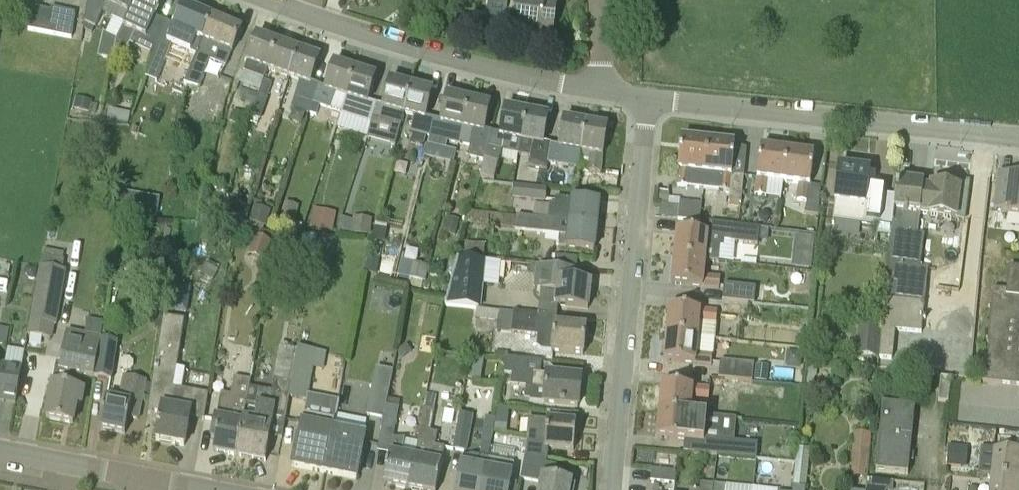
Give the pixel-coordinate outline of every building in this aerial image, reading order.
[(103,12),(125,23),(136,0),(108,0),(104,7),(89,0),(88,0),(84,22),(96,27),(103,12)] [(135,34),(146,39),(155,18),(164,0),(136,0),(125,23),(117,36),(114,51),(125,55),(135,34)] [(545,0),(507,0),(506,14),(514,15),(511,34),(552,39),(556,10),(543,8),(545,0)] [(171,44),(187,52),(197,55),(212,18),(183,6),(173,28),(167,43),(171,44)] [(71,39),(76,13),(51,8),(51,11),(34,8),(28,30),(43,34),(71,39)] [(146,39),(156,44),(165,22),(155,18),(146,39)] [(197,55),(190,72),(191,72),(187,87),(199,90),(211,61),(225,67),(232,52),(233,53),(242,31),(212,18),(197,55)] [(117,36),(106,33),(101,57),(102,57),(102,60),(110,61),(111,59),(112,59),(114,51),(117,36)] [(263,81),(268,70),(278,43),(257,36),(247,62),(248,63),(243,74),(263,81)] [(290,78),(299,51),(278,43),(268,70),(290,78)] [(157,82),(170,50),(156,44),(146,77),(157,82)] [(300,82),(295,96),(313,102),(318,86),(311,84),(320,59),(299,51),(290,78),(300,82)] [(318,86),(313,102),(320,105),(330,108),(342,112),(355,71),(334,64),(326,89),(318,86)] [(371,121),(376,104),(368,102),(376,77),(355,71),(342,112),(353,116),(371,121)] [(272,84),(264,81),(258,96),(266,99),(272,84)] [(400,128),(404,114),(411,87),(390,81),(384,107),(376,104),(371,121),(390,126),(400,128)] [(412,131),(414,131),(411,142),(424,145),(426,134),(430,135),(433,120),(426,118),(433,92),(411,87),(404,114),(415,116),(412,131)] [(291,108),(309,114),(313,102),(295,96),(291,108)] [(445,149),(447,140),(459,143),(469,101),(447,96),(441,121),(433,120),(430,135),(428,145),(445,149)] [(267,100),(258,97),(251,117),(260,120),(267,100)] [(73,109),(90,113),(92,102),(76,98),(73,109)] [(469,101),(459,143),(470,146),(488,150),(492,133),(484,131),(490,106),(469,101)] [(317,116),(320,105),(313,102),(309,114),(317,116)] [(521,141),(527,113),(505,109),(500,135),(492,133),(488,150),(484,161),(480,178),(494,182),(503,153),(519,156),(521,141)] [(528,167),(547,170),(547,164),(551,145),(544,143),(549,117),(527,113),(521,141),(519,156),(530,158),(528,167)] [(547,164),(578,169),(586,124),(564,120),(559,146),(551,145),(547,164)] [(589,171),(601,173),(603,155),(607,128),(586,124),(578,169),(578,170),(589,171)] [(677,186),(688,187),(704,189),(708,141),(682,139),(677,186)] [(708,141),(704,189),(729,192),(728,202),(741,204),(744,177),(732,175),(735,144),(708,141)] [(467,157),(484,161),(488,150),(470,146),(467,157)] [(787,151),(761,148),(755,195),(766,196),(768,180),(783,182),(787,151)] [(787,151),(783,182),(799,184),(797,200),(806,202),(805,214),(818,216),(821,187),(810,185),(814,154),(787,151)] [(876,235),(890,237),(894,197),(866,193),(869,172),(839,168),(832,221),(862,225),(863,224),(878,226),(876,235)] [(999,174),(994,210),(1007,212),(1007,215),(1018,216),(1018,176),(999,174)] [(887,275),(886,283),(882,328),(879,358),(892,360),(895,331),(922,333),(928,269),(920,269),(924,236),(918,235),(920,214),(964,220),(969,183),(944,179),(943,187),(931,186),(897,181),(895,196),(895,197),(894,197),(890,237),(891,237),(888,266),(887,275)] [(546,190),(514,187),(512,199),(544,203),(546,190)] [(148,197),(145,217),(157,219),(160,199),(148,197)] [(541,206),(539,219),(569,223),(597,226),(599,203),(572,200),(556,198),(555,205),(550,204),(549,206),(541,206)] [(701,205),(699,205),(679,203),(678,220),(700,222),(701,205)] [(250,221),(266,227),(271,211),(255,206),(250,221)] [(336,214),(314,210),(310,229),(333,233),(336,214)] [(342,232),(373,234),(374,218),(343,216),(342,232)] [(443,233),(456,236),(459,220),(447,217),(443,233)] [(567,247),(594,250),(597,226),(569,223),(539,219),(516,217),(515,230),(561,235),(559,246),(567,246),(567,247)] [(375,224),(373,239),(385,241),(388,226),(375,224)] [(758,245),(760,228),(733,225),(731,242),(758,245)] [(724,236),(676,231),(674,258),(705,261),(718,262),(720,246),(723,247),(724,236)] [(796,234),(794,266),(815,267),(816,235),(796,234)] [(271,242),(255,235),(248,255),(263,261),(271,242)] [(45,251),(43,257),(62,261),(63,254),(45,251)] [(577,270),(578,258),(556,256),(555,268),(566,270),(566,269),(577,270)] [(705,261),(674,258),(671,284),(719,289),(720,278),(704,276),(705,261)] [(457,259),(445,306),(480,309),(485,261),(457,259)] [(208,261),(201,275),(213,281),(213,280),(217,282),(223,269),(208,261)] [(425,283),(429,267),(411,262),(410,267),(402,264),(399,276),(425,283)] [(56,326),(65,271),(40,267),(27,335),(51,339),(53,326),(56,326)] [(566,270),(555,268),(536,267),(534,290),(557,293),(555,306),(588,309),(591,284),(564,281),(566,270)] [(1009,268),(1006,291),(992,290),(987,345),(989,345),(988,358),(982,358),(979,382),(1018,386),(1018,269),(1009,268)] [(755,289),(725,285),(723,301),(754,305),(755,289)] [(583,355),(586,328),(556,325),(557,317),(500,311),(480,309),(445,306),(443,320),(475,323),(475,320),(498,322),(497,332),(535,336),(535,337),(538,337),(537,347),(541,351),(583,355)] [(0,307),(0,345),(6,346),(9,329),(3,328),(6,308),(0,307)] [(717,313),(669,308),(666,335),(698,338),(699,322),(716,324),(717,313)] [(854,356),(875,358),(879,329),(858,327),(854,356)] [(183,334),(161,331),(153,384),(149,404),(156,405),(155,412),(160,413),(157,428),(159,428),(156,441),(160,441),(160,440),(172,443),(185,446),(190,418),(204,420),(208,394),(174,388),(183,334)] [(698,338),(666,335),(664,361),(711,366),(713,355),(696,353),(698,338)] [(100,339),(98,348),(94,377),(112,381),(118,342),(100,339)] [(59,369),(55,369),(46,419),(73,424),(77,405),(81,405),(84,390),(79,389),(81,376),(94,377),(98,348),(85,346),(84,352),(63,348),(59,369)] [(410,353),(406,346),(397,352),(402,359),(410,353)] [(11,348),(8,363),(23,366),(25,350),(11,348)] [(243,420),(236,456),(266,462),(274,418),(284,420),(288,398),(297,351),(284,348),(279,348),(272,388),(250,384),(244,420),(243,420)] [(325,356),(297,351),(288,398),(306,401),(312,369),(323,371),(325,356)] [(530,362),(507,359),(506,359),(505,360),(504,375),(512,376),(511,386),(531,388),(530,402),(544,403),(578,407),(581,379),(547,376),(534,375),(528,375),(530,362)] [(752,382),(754,364),(720,361),(718,378),(752,382)] [(16,405),(22,368),(0,364),(0,397),(15,399),(15,404),(16,405)] [(386,406),(388,399),(393,371),(375,368),(366,416),(383,419),(386,406)] [(106,397),(100,429),(125,434),(128,418),(138,420),(146,381),(123,376),(119,400),(106,397)] [(213,451),(236,456),(243,420),(244,420),(250,384),(249,384),(250,381),(234,378),(229,408),(219,406),(216,419),(215,418),(211,439),(216,440),(213,451)] [(709,390),(662,385),(659,411),(690,415),(690,414),(692,399),(708,401),(709,390)] [(412,489),(436,489),(442,464),(441,464),(444,448),(435,447),(438,434),(430,432),(434,411),(437,396),(427,394),(424,409),(418,443),(415,459),(414,459),(408,489),(412,489)] [(915,407),(882,404),(876,472),(908,475),(915,407)] [(383,484),(408,489),(414,459),(415,459),(418,443),(404,440),(394,438),(399,408),(386,406),(383,419),(377,452),(389,454),(383,484)] [(736,419),(690,414),(690,415),(659,411),(656,438),(688,441),(687,453),(756,459),(758,444),(734,442),(736,419)] [(576,423),(572,423),(572,415),(560,413),(559,421),(547,420),(547,421),(528,419),(527,437),(526,450),(524,458),(547,460),(548,449),(574,451),(576,423)] [(466,453),(473,416),(460,414),(454,450),(466,453)] [(302,422),(298,441),(292,467),(324,473),(333,429),(334,421),(304,415),(303,422),(302,422)] [(456,489),(482,489),(488,459),(491,443),(493,431),(495,419),(485,417),(481,443),(482,444),(479,458),(470,456),(462,459),(456,489)] [(495,431),(507,433),(508,422),(496,421),(495,431)] [(333,429),(324,473),(356,479),(364,441),(365,436),(333,429)] [(860,478),(861,469),(866,470),(868,442),(869,433),(859,432),(859,433),(854,433),(850,470),(853,471),(852,477),(860,478)] [(991,475),(1018,478),(1018,451),(994,448),(991,475)] [(792,489),(806,489),(806,488),(799,487),(803,450),(797,449),(792,489)] [(547,465),(547,460),(524,458),(521,480),(541,484),(540,489),(573,489),(574,486),(571,485),(571,484),(553,480),(556,466),(547,465)] [(482,489),(509,489),(514,464),(488,459),(482,489)] [(676,472),(672,472),(652,470),(650,482),(675,485),(676,472)] [(991,475),(990,489),(1018,489),(1018,478),(991,475)] [(893,483),(867,480),(866,489),(893,489),(893,483)]
